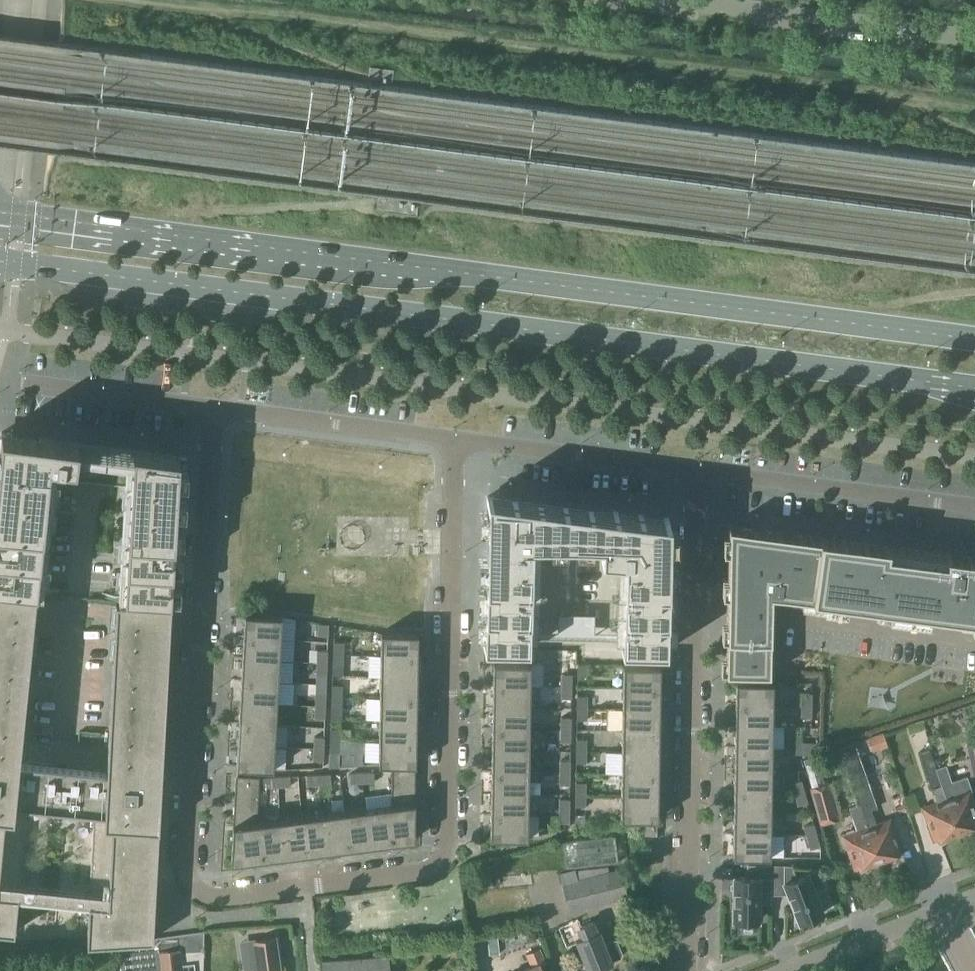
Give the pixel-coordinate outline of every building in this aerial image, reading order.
[(36,592),(48,471),(132,478),(126,599),(173,602),(183,455),(0,430),(0,587),(36,592)] [(666,655),(668,519),(485,503),(483,652),(528,653),(530,543),(535,543),(535,544),(600,545),(600,560),(622,560),(621,654),(666,655)] [(726,675),(770,676),(771,593),(974,619),(974,558),(728,526),(726,675)] [(14,932),(27,804),(94,811),(86,943),(152,939),(170,603),(115,600),(106,770),(18,761),(35,592),(0,589),(0,931),(14,932)] [(245,614),(243,636),(280,638),(282,616),(245,614)] [(317,636),(327,636),(328,624),(318,624),(317,636)] [(381,632),(380,655),(417,656),(418,633),(381,632)] [(243,636),(242,658),(279,660),(280,638),(243,636)] [(333,642),(333,654),(343,654),(343,642),(333,642)] [(317,650),(317,662),(327,662),(327,650),(317,650)] [(343,654),(333,654),(332,666),(342,666),(343,654)] [(380,655),(380,676),(417,677),(417,656),(380,655)] [(242,658),(241,679),(278,682),(279,660),(242,658)] [(327,662),(317,662),(316,674),(326,674),(327,662)] [(493,662),(492,685),(530,685),(542,686),(542,665),(530,665),(530,663),(493,662)] [(623,664),(622,687),(659,688),(660,665),(623,664)] [(577,665),(577,677),(587,677),(587,665),(577,665)] [(561,674),(561,686),(571,686),(571,674),(561,674)] [(380,676),(379,698),(416,699),(417,677),(380,676)] [(241,679),(240,701),(277,703),(278,682),(241,679)] [(735,681),(735,704),(772,704),(773,682),(735,681)] [(332,685),(331,697),(341,697),(342,685),(332,685)] [(492,685),(492,706),(529,707),(530,685),(492,685)] [(571,686),(561,686),(561,698),(571,698),(571,686)] [(622,687),(622,709),(659,709),(659,688),(622,687)] [(315,693),(315,705),(325,706),(325,694),(315,693)] [(801,693),(801,705),(811,705),(811,693),(801,693)] [(577,696),(577,708),(587,708),(587,696),(577,696)] [(341,697),(331,697),(331,709),(341,709),(341,697)] [(379,698),(379,720),(416,720),(416,699),(379,698)] [(240,701),(238,723),(275,725),(277,703),(240,701)] [(735,704),(735,725),(772,726),(772,704),(735,704)] [(325,706),(315,705),(315,717),(325,718),(325,706)] [(811,705),(801,705),(801,717),(811,717),(811,705)] [(492,706),(492,728),(529,729),(529,707),(492,706)] [(587,708),(577,708),(576,720),(586,720),(587,708)] [(622,709),(621,730),(659,731),(659,709),(622,709)] [(561,717),(560,729),(570,729),(571,717),(561,717)] [(379,720),(379,741),(416,742),(416,720),(379,720)] [(238,723),(237,744),(274,746),(275,725),(238,723)] [(773,724),(773,745),(785,744),(784,723),(773,724)] [(735,725),(734,747),(771,747),(772,726),(735,725)] [(330,728),(330,740),(340,741),(340,729),(330,728)] [(492,728),(491,750),(528,750),(529,729),(492,728)] [(570,729),(560,729),(560,741),(570,741),(570,729)] [(621,730),(621,752),(658,753),(659,731),(621,730)] [(314,737),(313,748),(323,749),(324,737),(314,737)] [(576,739),(576,751),(586,751),(586,739),(576,739)] [(340,741),(330,740),(329,752),(339,752),(340,741)] [(378,764),(391,764),(415,765),(416,742),(379,741),(378,764)] [(804,753),(804,743),(792,743),(792,753),(804,753)] [(816,743),(804,743),(804,753),(816,753),(816,743)] [(839,749),(858,804),(864,819),(871,840),(878,859),(884,857),(884,858),(888,857),(890,859),(896,857),(897,854),(901,852),(889,820),(876,824),(871,809),(877,807),(854,743),(839,749)] [(274,746),(237,744),(236,767),(273,769),(274,746)] [(734,747),(734,768),(771,769),(771,747),(734,747)] [(323,749),(313,748),(313,760),(323,761),(323,749)] [(491,750),(491,771),(528,772),(528,750),(491,750)] [(940,785),(935,769),(928,750),(918,753),(930,789),(932,788),(937,803),(923,807),(934,840),(938,839),(940,841),(946,839),(946,836),(950,835),(950,834),(957,832),(950,814),(940,785)] [(586,751),(576,751),(576,763),(586,763),(586,751)] [(621,752),(621,774),(658,774),(658,753),(621,752)] [(560,761),(560,773),(570,773),(570,761),(560,761)] [(390,805),(387,805),(391,842),(414,839),(415,765),(391,764),(390,805)] [(957,832),(964,830),(968,829),(970,831),(974,829),(974,811),(969,793),(971,792),(966,777),(951,782),(945,766),(935,769),(941,785),(940,785),(950,814),(957,832)] [(734,768),(733,790),(771,791),(771,769),(734,768)] [(491,771),(490,793),(528,793),(528,772),(491,771)] [(374,772),(362,773),(362,783),(374,782),(374,772)] [(362,783),(362,773),(350,773),(350,783),(362,783)] [(570,773),(560,773),(560,785),(569,785),(570,773)] [(330,774),(318,775),(319,785),(331,784),(330,774)] [(621,774),(620,795),(657,796),(658,774),(621,774)] [(263,858),(258,822),(257,822),(259,776),(235,775),(230,863),(263,858)] [(319,785),(318,775),(306,775),(307,785),(319,785)] [(290,776),(278,777),(278,786),(290,786),(290,776)] [(278,786),(278,777),(266,777),(266,787),(278,786)] [(791,782),(794,794),(804,791),(801,780),(791,782)] [(575,783),(575,794),(585,795),(585,783),(575,783)] [(828,783),(824,784),(811,788),(821,823),(837,818),(828,783)] [(733,790),(733,812),(770,812),(771,791),(733,790)] [(804,791),(794,794),(798,805),(807,803),(804,791)] [(490,793),(490,814),(527,815),(528,793),(490,793)] [(914,793),(903,797),(909,813),(919,809),(914,793)] [(585,795),(575,794),(575,807),(585,807),(585,795)] [(657,796),(620,795),(620,818),(657,818),(657,796)] [(909,813),(903,797),(893,800),(899,816),(909,813)] [(559,799),(559,811),(569,811),(569,799),(559,799)] [(864,819),(858,804),(848,808),(857,831),(855,832),(853,830),(846,832),(845,835),(844,835),(855,868),(858,867),(861,869),(867,867),(868,864),(871,863),(871,862),(878,859),(871,840),(864,819)] [(387,805),(365,808),(370,845),(391,842),(387,805)] [(365,808),(344,811),(348,847),(370,845),(365,808)] [(344,811),(322,813),(327,850),(348,847),(344,811)] [(569,811),(559,811),(559,823),(569,823),(569,811)] [(733,812),(733,833),(770,834),(770,812),(733,812)] [(322,813),(301,816),(306,853),(327,850),(322,813)] [(527,815),(490,814),(490,837),(527,838),(527,815)] [(585,814),(575,814),(575,827),(585,828),(585,814)] [(301,816),(279,819),(284,856),(306,853),(301,816)] [(279,819),(258,822),(263,858),(284,856),(279,819)] [(645,823),(644,835),(656,835),(657,823),(645,823)] [(803,826),(806,834),(807,837),(816,835),(813,823),(803,826)] [(770,834),(733,833),(732,856),(769,856),(770,834)] [(807,837),(806,834),(799,835),(799,847),(809,846),(810,849),(819,846),(816,835),(807,837)] [(563,842),(566,868),(618,862),(615,837),(563,842)] [(732,919),(739,919),(739,923),(752,923),(752,920),(758,920),(759,877),(771,877),(771,865),(748,864),(748,877),(733,877),(732,919)] [(559,874),(569,911),(609,901),(627,897),(620,869),(608,872),(607,867),(574,870),(559,874)] [(783,882),(799,922),(805,920),(806,923),(818,918),(817,915),(823,912),(807,872),(783,882)] [(588,970),(589,970),(590,970),(602,970),(602,967),(602,966),(612,962),(611,960),(620,956),(621,953),(616,939),(604,944),(600,932),(601,931),(596,919),(579,926),(584,938),(576,941),(588,970)] [(526,933),(526,935),(533,940),(535,940),(534,932),(526,933)] [(486,934),(489,954),(499,953),(497,933),(486,934)] [(257,970),(280,970),(275,938),(253,940),(257,970)] [(519,970),(543,970),(540,964),(545,962),(539,948),(526,953),(531,966),(519,970)] [(162,970),(195,970),(194,962),(180,964),(178,949),(159,951),(162,970)] [(321,970),(389,970),(388,955),(320,960),(321,970)]
